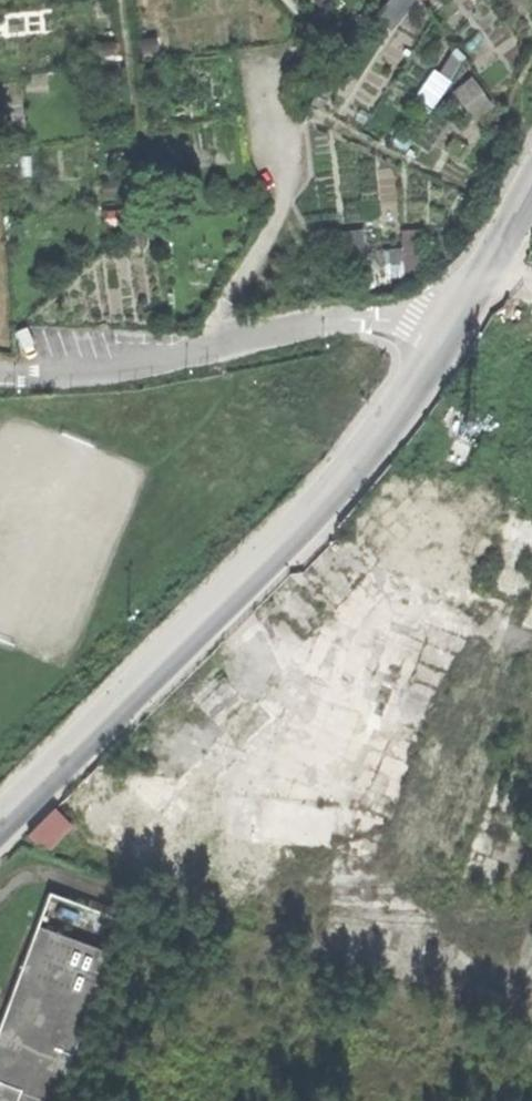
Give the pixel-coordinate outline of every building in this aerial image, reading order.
[(473,119),(493,104),(471,77),(452,92),(473,119)] [(337,231),(340,263),(364,260),(361,229),(337,231)] [(402,231),(403,247),(384,249),(386,276),(425,273),(421,229),(402,231)] [(338,534),(476,585),(504,511),(390,471),(363,504),(338,534)] [(102,774),(24,854),(45,861),(73,837),(66,829),(74,821),(109,853),(117,845),(126,855),(160,863),(183,841),(164,820),(158,826),(102,774)] [(338,808),(212,801),(209,848),(336,855),(338,808)] [(52,904),(41,936),(118,963),(129,932),(52,904)] [(118,963),(41,936),(15,1004),(0,1044),(0,1100),(66,1100),(118,963)]
